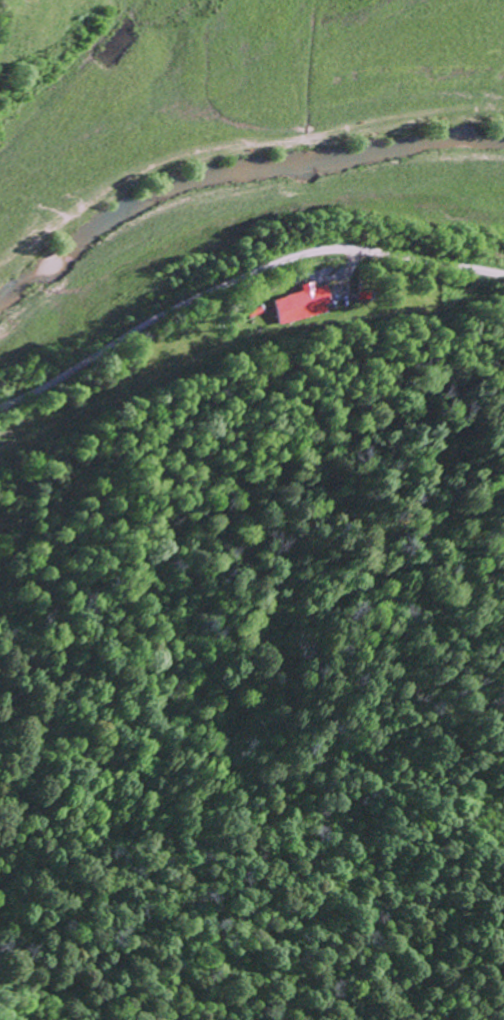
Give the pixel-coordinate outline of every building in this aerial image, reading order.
[(274,297),(278,322),(326,314),(324,304),(328,303),(324,284),(312,287),(311,282),(298,284),(299,293),(274,297)]
